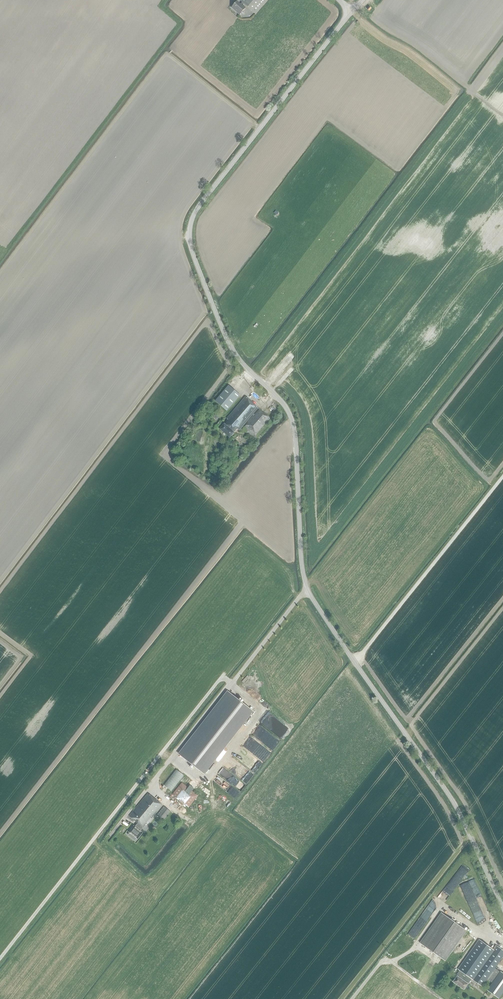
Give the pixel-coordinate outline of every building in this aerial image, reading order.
[(232,8),(240,15),(246,8),(244,5),(245,4),(256,14),(268,0),(241,0),(241,1),(242,2),(241,4),(237,1),(232,8)] [(240,395),(228,385),(215,401),(227,411),(240,395)] [(239,427),(241,429),(252,439),(269,419),(245,398),(227,419),(228,420),(225,424),(224,423),(219,429),(230,438),(239,427)] [(228,692),(179,754),(203,773),(252,711),(228,692)] [(171,791),(184,775),(176,769),(164,785),(171,791)] [(246,784),(226,769),(216,783),(237,798),(246,784)] [(198,796),(182,783),(172,795),(188,807),(198,796)] [(135,826),(134,826),(129,832),(138,839),(143,833),(140,831),(146,823),(147,824),(148,824),(152,819),(151,818),(163,805),(148,793),(130,816),(134,820),(138,823),(135,826)] [(170,812),(164,806),(157,815),(163,820),(170,812)] [(470,890),(473,889),(468,881),(462,884),(467,894),(471,892),(470,890)] [(466,930),(441,912),(420,943),(446,960),(466,930)] [(495,968),(502,956),(502,950),(496,945),(493,949),(479,939),(458,968),(460,970),(452,980),(464,989),(472,978),(482,986),(487,979),(492,983),(487,990),(499,998),(502,993),(502,973),(501,971),(500,972),(495,968)]
